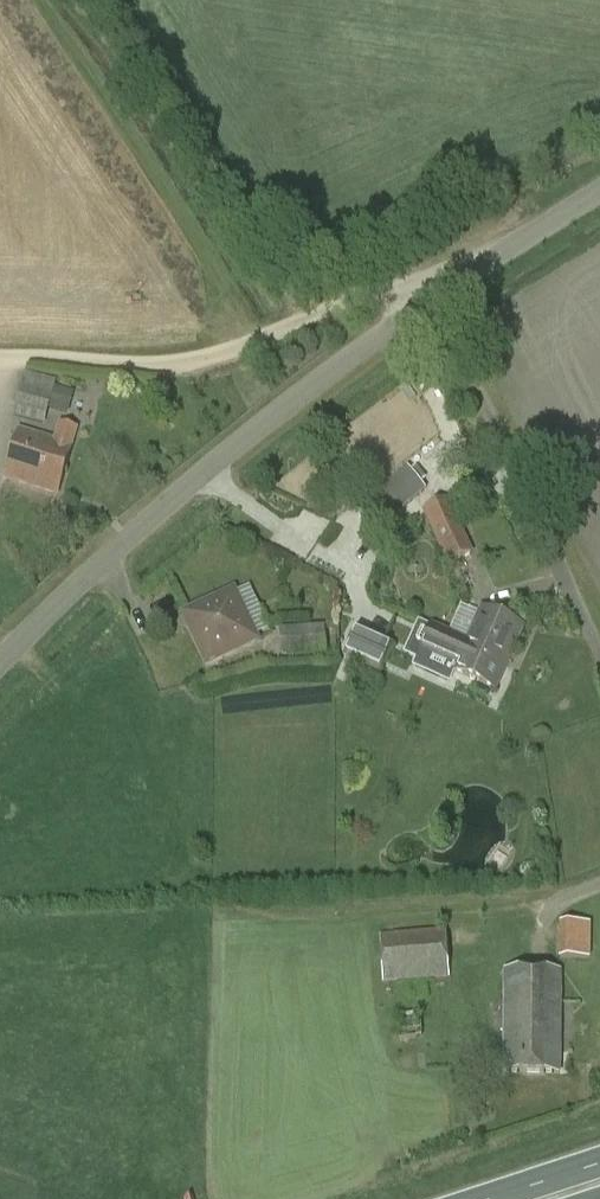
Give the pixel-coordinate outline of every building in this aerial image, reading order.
[(47,409),(64,414),(70,393),(55,388),(56,381),(25,372),(18,399),(13,416),(43,425),(47,409)] [(55,442),(19,431),(4,479),(58,495),(77,431),(60,426),(55,442)] [(382,489),(401,512),(426,492),(408,468),(382,489)] [(448,499),(422,511),(448,566),(473,554),(448,499)] [(29,568),(30,570),(31,577),(47,575),(46,566),(29,568)] [(234,592),(185,616),(207,663),(231,652),(230,651),(255,638),(234,592)] [(481,609),(466,643),(507,664),(523,628),(481,609)] [(281,655),(339,652),(338,627),(280,630),(281,655)] [(431,627),(413,668),(449,684),(455,672),(495,690),(507,664),(466,643),(431,627)] [(393,645),(356,629),(343,658),(379,674),(393,645)] [(595,957),(595,921),(564,921),(563,956),(595,957)] [(450,979),(446,930),(379,936),(383,984),(425,980),(426,981),(450,979)] [(560,972),(505,972),(504,1074),(559,1074),(560,972)] [(399,1039),(421,1038),(419,1014),(397,1016),(399,1039)]
